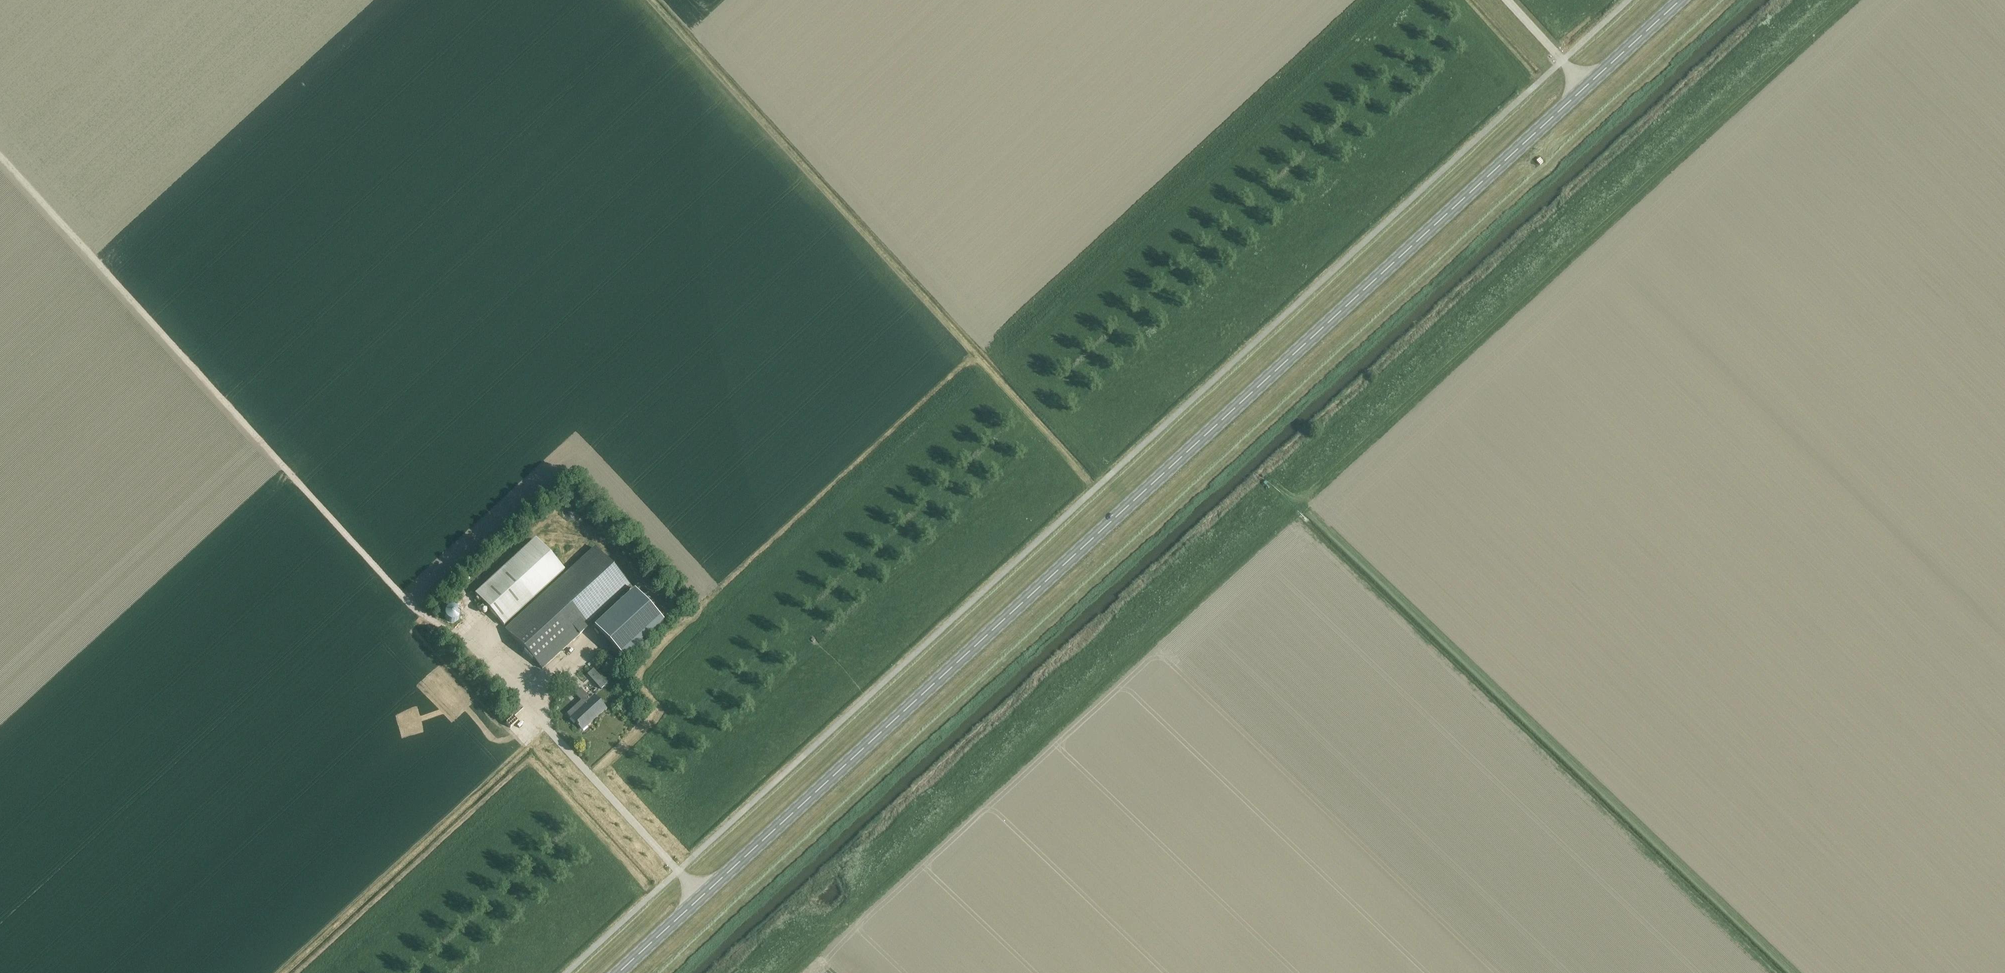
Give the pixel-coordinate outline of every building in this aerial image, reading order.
[(1534,127),(1550,110),(1545,105),(1529,122),(1534,127)] [(535,544),(476,600),(542,672),(630,590),(592,550),(565,575),(535,544)] [(633,591),(603,618),(632,650),(662,622),(633,591)] [(453,608),(452,608),(451,608),(451,609),(450,609),(449,609),(448,609),(448,610),(447,610),(447,611),(446,611),(446,612),(445,613),(445,614),(445,615),(445,616),(445,617),(445,618),(445,619),(446,620),(446,621),(447,621),(448,622),(449,623),(450,623),(451,623),(452,623),(453,623),(454,623),(455,623),(455,622),(456,622),(457,621),(458,621),(458,620),(459,619),(459,618),(459,617),(459,616),(459,615),(459,614),(459,613),(458,612),(458,611),(457,611),(457,610),(456,610),(456,609),(455,609),(454,609),(453,609),(453,608)] [(594,659),(591,662),(598,670),(601,667),(594,659)] [(603,680),(597,685),(601,690),(607,684),(603,680)] [(578,726),(581,730),(605,708),(593,695),(589,699),(580,688),(574,694),(583,704),(580,707),(569,717),(576,725),(578,726)]
